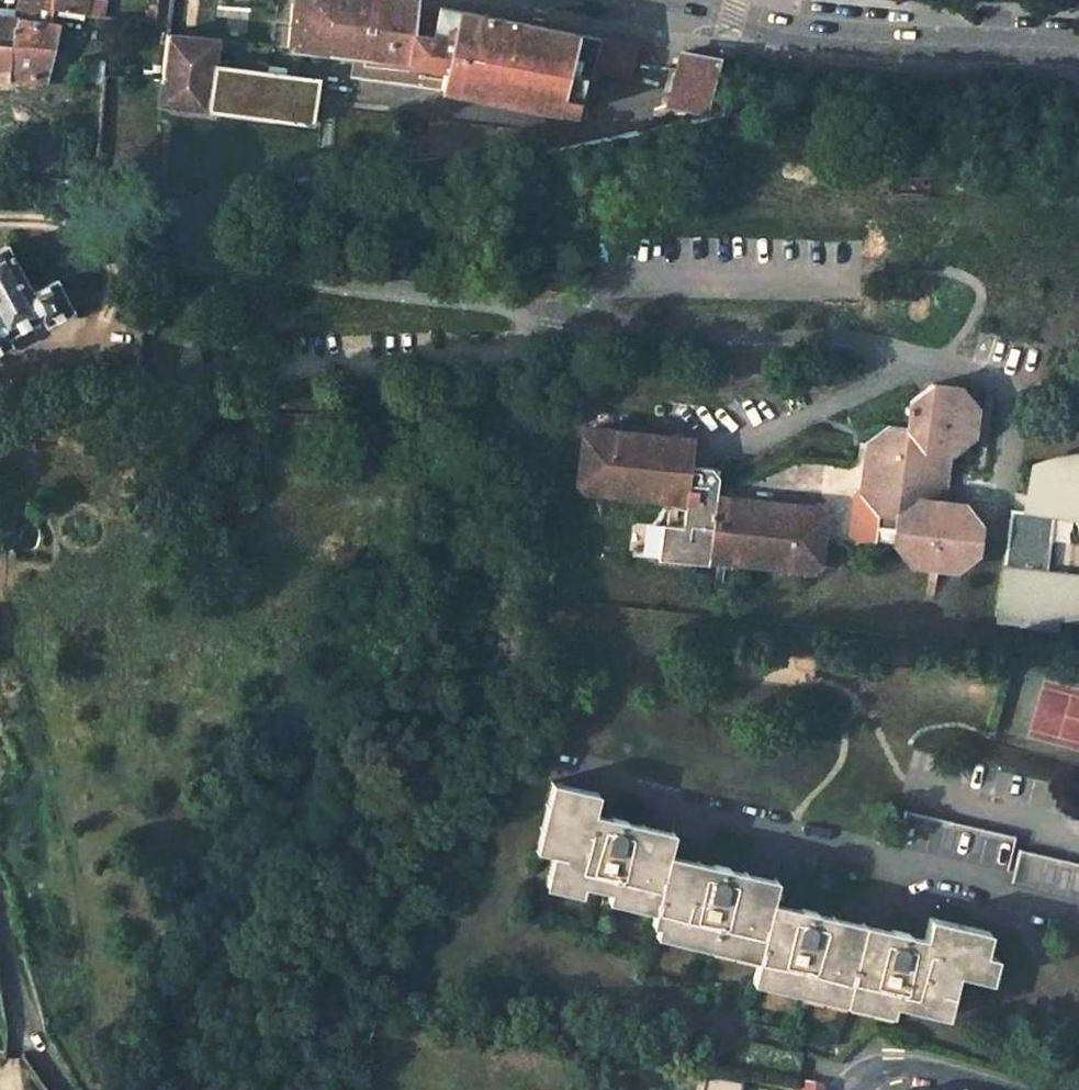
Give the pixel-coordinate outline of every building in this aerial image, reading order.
[(40,51),(43,37),(48,7),(49,0),(16,0),(15,18),(0,15),(0,73),(11,75),(9,81),(35,83),(40,51)] [(85,0),(49,0),(48,7),(83,12),(85,0)] [(288,49),(352,57),(443,67),(439,87),(559,109),(561,98),(588,103),(594,73),(646,82),(653,48),(450,8),(426,0),(293,0),(288,49)] [(157,77),(155,104),(203,109),(208,64),(211,37),(163,33),(157,77)] [(681,54),(672,103),(709,109),(718,60),(681,54)] [(349,75),(439,87),(443,67),(352,57),(349,75)] [(208,64),(203,109),(309,121),(313,76),(208,64)] [(100,87),(101,75),(79,74),(77,85),(100,87)] [(33,312),(38,320),(65,304),(49,276),(24,288),(0,245),(0,332),(33,312)] [(856,442),(850,491),(841,497),(836,534),(860,539),(865,512),(884,515),(882,539),(898,560),(941,566),(965,549),(968,523),(953,503),(936,501),(942,449),(964,434),(968,406),(952,387),(925,384),(900,405),(897,427),(878,426),(856,442)] [(573,489),(670,502),(667,527),(649,525),(645,560),(694,566),(695,561),(790,573),(804,565),(808,519),(794,510),(699,499),(702,464),(676,460),(678,435),(576,423),(569,435),(565,482),(573,489)] [(990,623),(1050,630),(1050,625),(1078,628),(1078,576),(1040,572),(1046,517),(1071,520),(1069,538),(1078,540),(1078,468),(1070,468),(1026,476),(1021,514),(1003,512),(990,623)] [(562,790),(552,787),(534,856),(544,859),(562,790)] [(599,799),(562,790),(544,859),(553,861),(563,864),(558,883),(583,889),(609,895),(655,907),(653,918),(650,927),(656,928),(703,939),(712,942),(759,953),(756,964),(753,975),(892,1008),(933,1018),(939,994),(951,998),(956,976),(977,982),(984,957),(990,933),(930,919),(925,943),(921,960),(905,955),(910,937),(894,934),(892,945),(814,926),(817,916),(802,912),(798,923),(767,916),(770,905),(772,895),(728,884),(730,875),(724,873),(715,871),(712,881),(666,870),(668,860),(671,848),(626,838),(629,826),(623,824),(614,822),(609,838),(589,833),(593,817),(599,799)] [(1017,840),(906,815),(897,849),(1009,874),(1017,840)] [(614,822),(593,817),(589,833),(609,838),(614,822)] [(674,837),(629,826),(626,838),(671,848),(674,837)] [(1021,853),(1012,885),(1078,901),(1078,866),(1021,853)] [(715,871),(668,860),(666,870),(712,881),(715,871)] [(579,900),(583,889),(558,883),(563,864),(553,861),(544,891),(579,900)] [(775,886),(730,875),(728,884),(772,895),(775,886)] [(606,906),(653,918),(655,907),(609,895),(606,906)] [(802,912),(770,905),(767,916),(798,923),(802,912)] [(894,934),(817,916),(814,926),(892,945),(894,934)] [(656,928),(653,939),(701,951),(703,939),(656,928)] [(919,940),(910,937),(905,955),(921,960),(925,943),(919,940)] [(709,953),(756,964),(759,953),(712,942),(709,953)] [(977,982),(1001,987),(1008,963),(984,957),(977,982)] [(753,975),(750,985),(890,1020),(892,1008),(753,975)] [(945,1021),(951,998),(939,994),(933,1018),(945,1021)] [(763,1074),(788,1079),(793,1057),(768,1051),(763,1074)] [(703,1063),(698,1062),(694,1079),(701,1081),(703,1063)] [(720,1086),(719,1089),(726,1089),(769,1089),(771,1077),(703,1063),(701,1081),(720,1086)]
